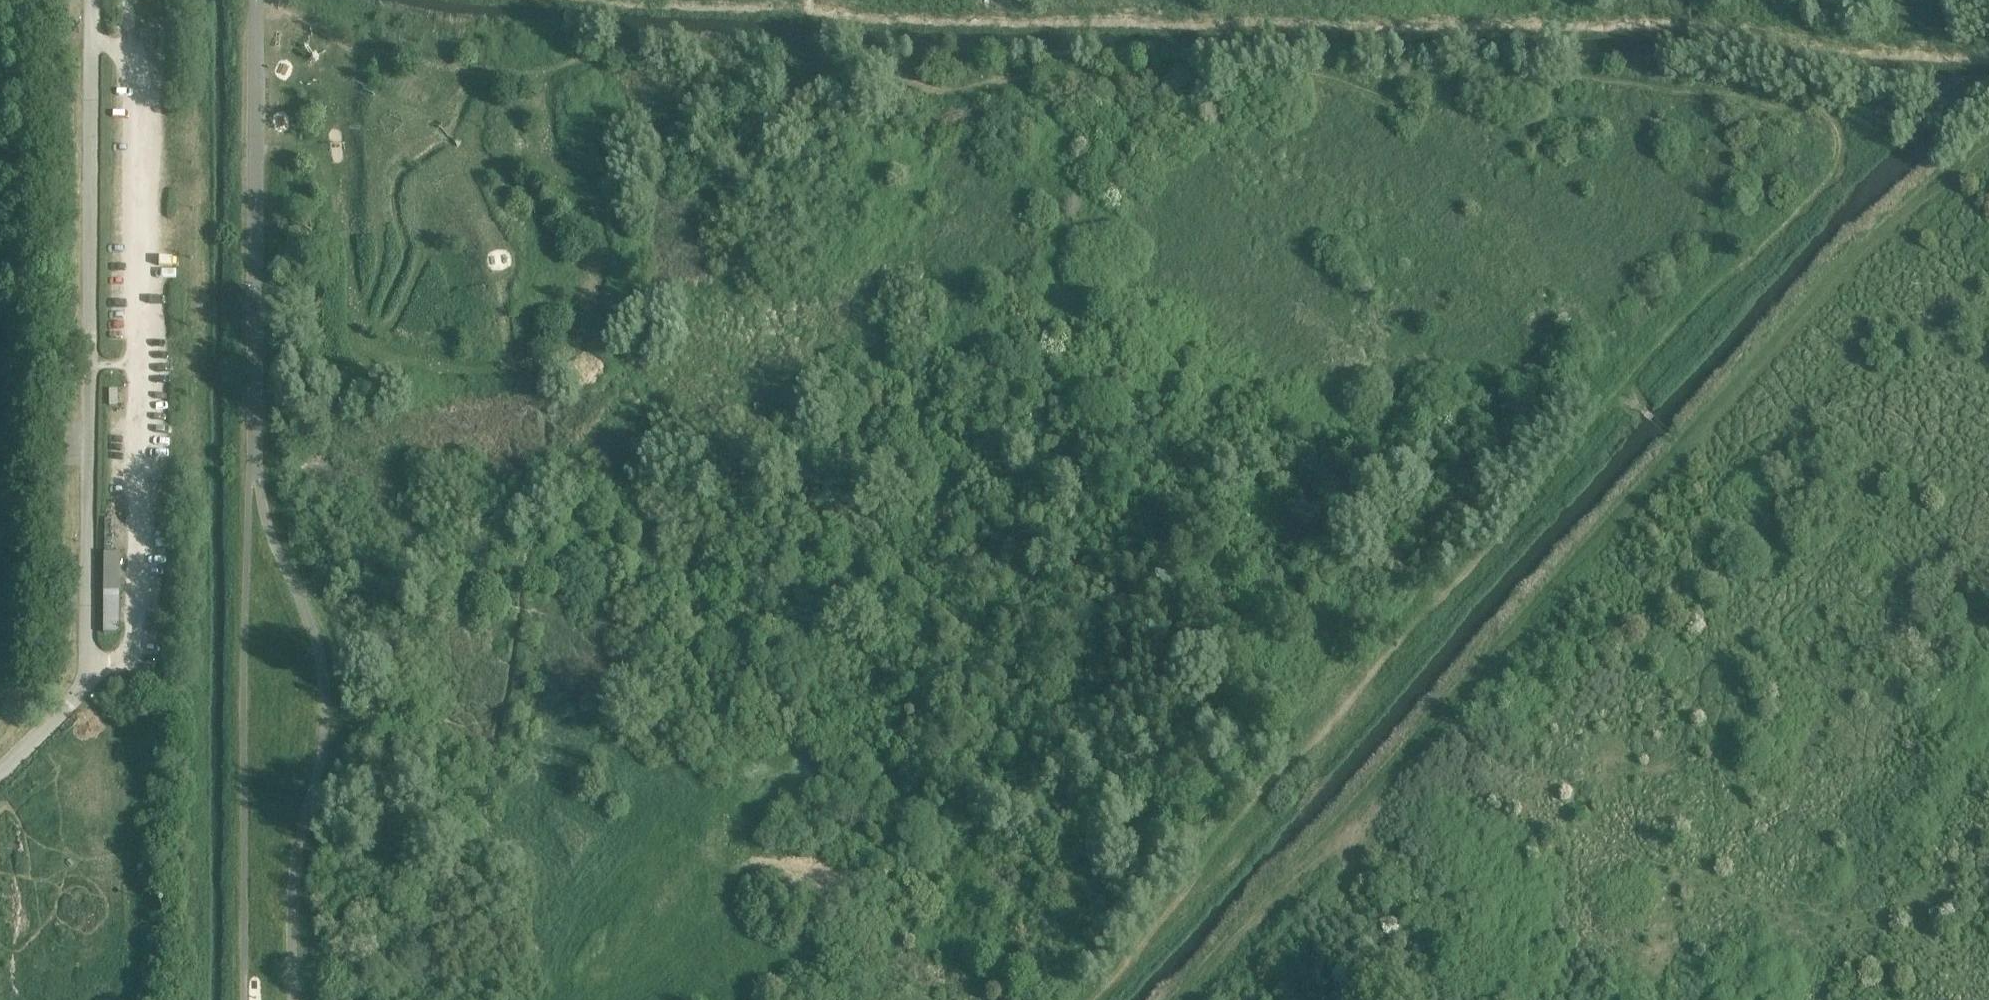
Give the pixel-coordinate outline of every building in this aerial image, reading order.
[(1288,527),(1314,525),(1313,506),(1287,508),(1288,527)] [(120,632),(119,552),(104,552),(104,632),(120,632)]
